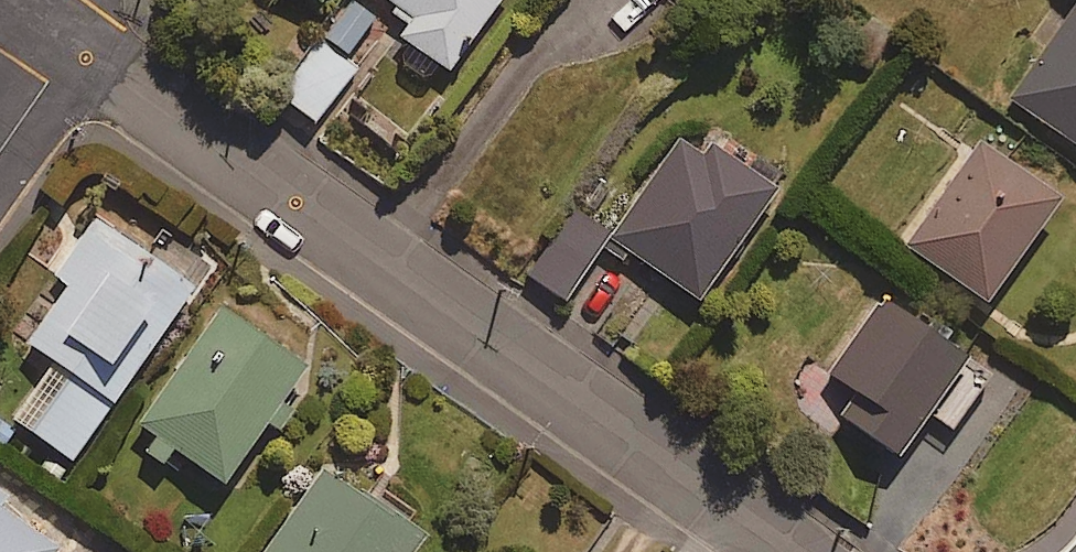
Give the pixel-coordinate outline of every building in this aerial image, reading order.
[(328,14),(338,0),(308,0),(328,14)] [(400,18),(388,36),(454,81),(509,0),(374,0),(400,18)] [(1013,104),(1075,151),(1075,19),(1013,104)] [(359,72),(324,44),(281,98),(315,126),(359,72)] [(785,198),(692,132),(613,244),(707,310),(785,198)] [(1068,212),(985,151),(911,252),(993,313),(1068,212)] [(615,241),(574,213),(528,279),(569,307),(615,241)] [(152,270),(91,230),(57,281),(70,290),(30,350),(59,370),(19,430),(81,471),(216,270),(172,240),(152,270)] [(974,374),(887,307),(832,379),(863,403),(847,426),(902,468),(974,374)] [(311,380),(222,318),(133,446),(171,472),(179,460),(231,496),(311,380)] [(328,481),(275,551),(425,551),(328,481)] [(0,516),(0,551),(50,551),(0,516)]
